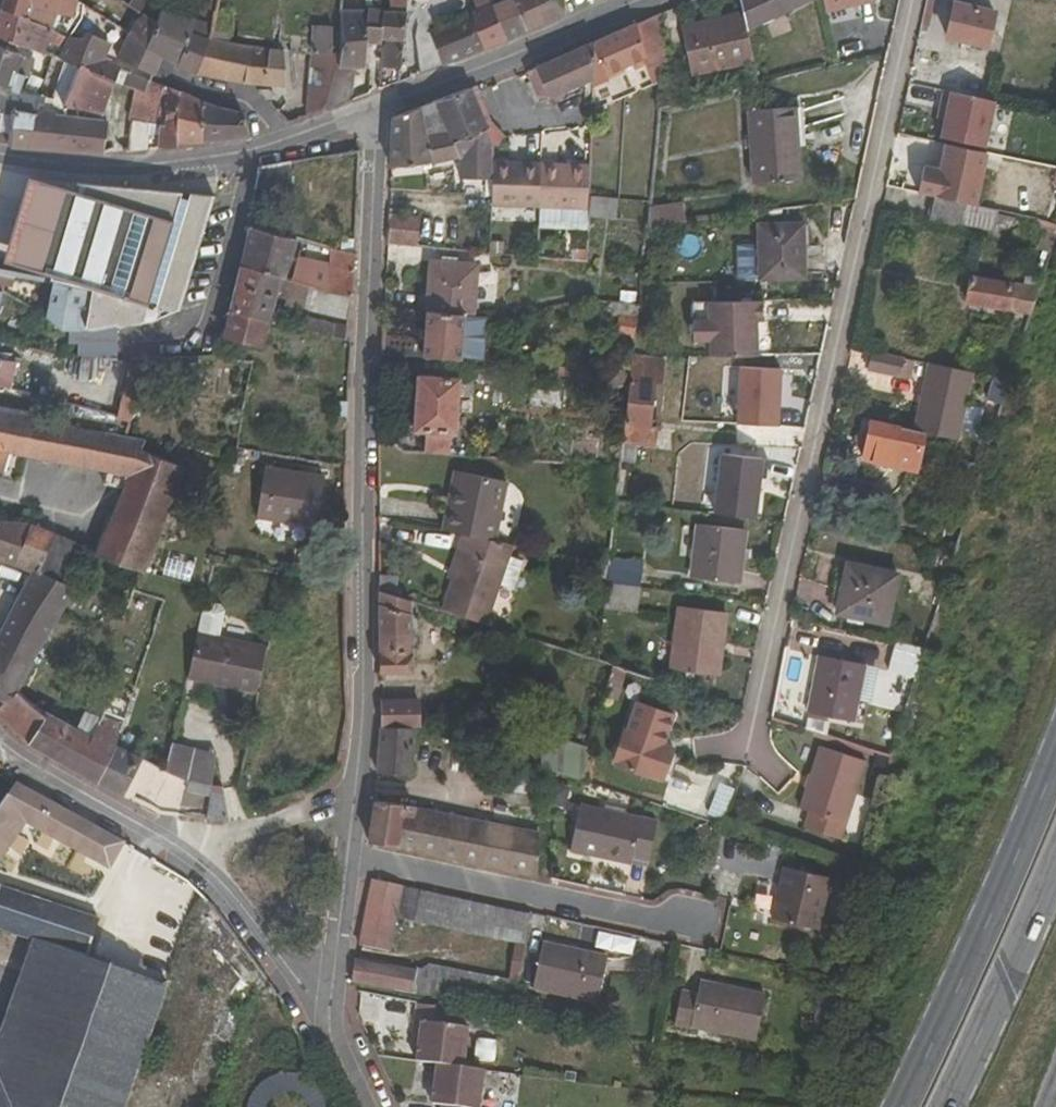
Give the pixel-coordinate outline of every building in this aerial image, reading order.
[(79,0),(4,0),(1,10),(30,19),(29,22),(54,29),(68,36),(74,21),(78,2),(79,0)] [(110,6),(134,23),(129,34),(125,43),(161,63),(163,58),(146,49),(157,23),(146,15),(130,4),(124,0),(115,0),(110,6)] [(150,0),(133,0),(130,4),(146,15),(154,3),(150,0)] [(382,46),(379,90),(400,83),(403,55),(408,0),(390,0),(391,11),(377,11),(375,46),(382,46)] [(477,11),(473,13),(484,49),(507,40),(494,0),(473,0),(477,11)] [(507,40),(526,32),(513,0),(494,0),(507,40)] [(526,32),(534,28),(524,0),(513,0),(526,32)] [(534,28),(542,25),(533,0),(524,0),(534,28)] [(542,25),(565,16),(559,0),(533,0),(542,25)] [(744,13),(747,31),(811,0),(741,0),(744,13)] [(825,14),(878,3),(877,0),(822,0),(825,14)] [(948,37),(986,46),(998,0),(931,0),(956,6),(948,37)] [(74,21),(68,36),(107,54),(154,77),(161,63),(125,43),(129,34),(84,6),(81,23),(74,21)] [(192,33),(197,19),(164,8),(157,23),(146,49),(163,58),(179,66),(192,33)] [(29,22),(30,19),(1,10),(0,14),(0,37),(34,49),(46,53),(54,29),(29,22)] [(368,46),(375,46),(377,11),(342,11),(341,56),(340,66),(329,110),(353,100),(355,70),(366,70),(368,46)] [(229,42),(232,16),(216,12),(210,40),(197,75),(244,84),(249,46),(229,42)] [(445,65),(484,49),(473,13),(470,14),(432,31),(436,43),(445,65)] [(680,28),(692,77),(754,63),(747,31),(744,13),(680,28)] [(645,58),(648,68),(663,64),(656,15),(636,24),(645,58)] [(595,42),(593,80),(645,58),(636,24),(595,42)] [(341,56),(332,56),(333,27),(314,26),(312,54),(314,54),(308,118),(329,110),(340,66),(341,56)] [(68,36),(54,29),(46,53),(56,57),(60,58),(68,36)] [(436,43),(432,31),(415,39),(417,49),(436,43)] [(210,40),(192,33),(179,66),(197,75),(210,40)] [(104,61),(107,54),(68,36),(60,58),(98,75),(104,61)] [(595,42),(537,68),(549,99),(555,96),(593,80),(595,42)] [(420,74),(445,65),(436,43),(417,49),(420,74)] [(259,85),(286,87),(283,52),(249,46),(244,84),(259,85)] [(44,97),(56,57),(46,53),(34,49),(32,59),(0,49),(0,86),(44,97)] [(60,58),(56,57),(44,97),(65,107),(103,116),(115,83),(98,75),(60,58)] [(130,71),(104,61),(98,75),(115,83),(136,92),(144,96),(149,83),(131,74),(130,71)] [(555,96),(559,104),(593,90),(593,80),(555,96)] [(149,83),(144,96),(136,92),(130,120),(126,120),(125,122),(151,125),(165,90),(149,83)] [(44,97),(0,86),(0,131),(10,132),(7,146),(103,155),(108,121),(57,114),(57,113),(40,109),(44,97)] [(426,106),(433,119),(444,116),(451,133),(455,143),(487,130),(470,89),(426,106)] [(125,122),(124,129),(132,130),(128,152),(148,151),(149,140),(159,140),(159,150),(176,148),(179,145),(203,144),(203,103),(165,90),(151,125),(125,122)] [(1001,103),(945,91),(939,119),(948,121),(944,140),(971,146),(983,133),(992,141),(1001,103)] [(244,114),(203,103),(203,144),(250,139),(244,114)] [(431,149),(429,137),(424,122),(433,119),(426,106),(392,119),(390,168),(458,160),(462,159),(493,146),(493,145),(487,130),(455,143),(431,149)] [(803,109),(748,111),(751,183),(803,181),(801,146),(804,146),(803,109)] [(493,125),(487,130),(493,145),(497,146),(504,136),(493,125)] [(924,195),(936,198),(982,208),(993,155),(947,145),(942,168),(930,165),(924,195)] [(493,164),(493,146),(462,159),(461,180),(492,181),(493,164)] [(255,191),(290,193),(291,163),(259,168),(255,191)] [(492,181),(492,207),(540,210),(542,166),(493,164),(492,181)] [(542,166),(540,210),(589,212),(589,198),(590,170),(590,168),(542,166)] [(598,198),(599,170),(590,170),(589,198),(598,198)] [(1044,222),(1055,225),(1055,183),(1044,222)] [(62,188),(34,280),(55,285),(91,293),(92,294),(90,308),(85,308),(86,332),(91,334),(139,326),(164,326),(181,310),(215,199),(190,196),(188,203),(181,202),(183,196),(110,188),(109,190),(111,190),(110,198),(62,188)] [(589,218),(617,220),(618,200),(598,198),(589,198),(589,212),(589,218)] [(932,218),(994,232),(999,212),(982,208),(936,198),(932,218)] [(647,228),(685,222),(682,203),(649,208),(647,228)] [(391,230),(422,233),(423,219),(392,217),(391,230)] [(1038,221),(1035,231),(1043,232),(1038,249),(1052,253),(1055,240),(1055,225),(1044,222),(1038,221)] [(761,279),(803,278),(803,226),(760,226),(761,279)] [(355,254),(330,248),(330,270),(308,265),(306,275),(289,271),(297,240),(249,228),(240,267),(349,298),(353,299),(355,254)] [(391,230),(390,243),(421,246),(422,233),(391,230)] [(477,266),(432,264),(428,313),(465,316),(474,317),(477,266)] [(345,339),(347,327),(303,318),(305,310),(348,320),(349,298),(240,267),(230,312),(270,321),(335,338),(335,336),(345,339)] [(1024,286),(969,276),(965,304),(1032,316),(1041,289),(1024,286)] [(1041,289),(1043,281),(1026,277),(1024,286),(1041,289)] [(90,308),(92,294),(91,293),(55,285),(49,317),(78,331),(86,332),(85,308),(90,308)] [(717,302),(708,302),(709,321),(692,322),(693,340),(710,340),(710,356),(757,356),(756,321),(763,322),(762,301),(717,302)] [(708,302),(692,303),(692,322),(709,321),(708,302)] [(619,316),(616,337),(634,340),(637,306),(608,303),(606,314),(619,316)] [(263,348),(270,321),(230,312),(224,338),(263,348)] [(382,355),(461,360),(465,316),(428,313),(425,339),(383,336),(382,355)] [(119,341),(93,346),(82,344),(79,357),(83,357),(79,380),(94,383),(99,359),(118,359),(119,341)] [(868,370),(901,377),(905,359),(873,351),(868,370)] [(622,442),(656,446),(658,427),(650,427),(655,385),(662,386),(665,361),(632,356),(630,372),(628,388),(622,442)] [(0,359),(0,386),(11,389),(16,363),(0,359)] [(94,383),(79,380),(73,406),(117,418),(132,359),(118,359),(99,359),(94,383)] [(927,434),(960,441),(975,374),(929,364),(914,431),(927,434)] [(609,371),(608,387),(628,388),(630,372),(609,371)] [(425,453),(451,455),(451,435),(457,435),(461,378),(418,376),(413,432),(426,433),(425,453)] [(993,403),(990,413),(1000,415),(1011,382),(994,378),(987,401),(993,403)] [(141,451),(145,441),(127,437),(0,413),(0,473),(4,474),(9,453),(128,477),(96,554),(145,573),(185,467),(141,451)] [(863,450),(861,459),(918,472),(927,434),(914,431),(869,422),(865,440),(856,438),(853,448),(863,450)] [(258,519),(316,528),(324,478),(266,469),(258,519)] [(498,543),(509,483),(454,472),(441,531),(462,536),(498,543)] [(741,510),(769,515),(773,492),(744,488),(741,510)] [(115,745),(123,725),(103,716),(91,737),(49,715),(46,718),(16,693),(77,587),(70,584),(69,587),(43,577),(46,571),(20,561),(31,526),(0,523),(0,562),(31,574),(0,633),(0,701),(4,704),(0,709),(0,719),(29,746),(98,785),(115,745)] [(46,571),(60,577),(75,544),(31,526),(20,561),(46,571)] [(745,533),(700,526),(692,579),(737,586),(745,533)] [(462,536),(447,579),(451,580),(440,611),(486,626),(514,547),(498,543),(462,536)] [(513,590),(524,563),(512,558),(502,585),(513,590)] [(838,614),(887,624),(897,576),(848,565),(838,614)] [(606,584),(640,588),(642,570),(608,566),(606,584)] [(397,598),(397,577),(380,576),(380,592),(397,598)] [(604,602),(639,605),(640,588),(606,584),(604,602)] [(380,592),(381,674),(412,674),(412,656),(418,650),(418,623),(411,614),(411,602),(397,598),(380,592)] [(671,669),(718,675),(726,614),(679,608),(671,669)] [(198,632),(187,681),(257,695),(268,647),(198,632)] [(888,670),(904,675),(910,654),(894,649),(888,670)] [(861,685),(876,688),(879,670),(818,658),(808,713),(854,722),(861,685)] [(421,729),(420,701),(382,702),(382,728),(415,729),(421,729)] [(615,764),(654,777),(654,775),(662,779),(668,760),(660,757),(664,747),(674,717),(636,705),(627,732),(626,732),(615,764)] [(410,779),(415,729),(382,728),(378,775),(410,779)] [(587,782),(588,750),(543,736),(541,767),(587,782)] [(166,772),(189,783),(198,750),(173,743),(167,770),(166,772)] [(142,758),(115,745),(98,785),(124,798),(142,758)] [(664,747),(660,757),(668,760),(672,750),(664,747)] [(801,809),(809,812),(804,827),(843,838),(866,762),(820,747),(801,809)] [(204,785),(212,754),(198,750),(189,783),(204,785)] [(229,823),(221,788),(204,785),(189,783),(187,792),(208,797),(206,820),(229,823)] [(16,784),(0,807),(0,850),(25,815),(39,797),(16,784)] [(122,845),(39,797),(25,815),(111,863),(122,845)] [(417,811),(417,807),(374,803),(369,843),(535,878),(538,834),(417,811)] [(571,852),(631,865),(632,859),(648,863),(658,821),(582,804),(571,852)] [(171,875),(150,861),(145,876),(197,910),(203,900),(182,880),(171,875)] [(772,919),(818,930),(830,878),(783,868),(772,919)] [(358,947),(391,953),(398,920),(515,943),(509,982),(431,967),(414,972),(354,961),(351,987),(514,1015),(530,914),(372,881),(358,947)] [(30,943),(78,959),(87,938),(93,921),(0,890),(0,933),(30,943)] [(73,1074),(70,1073),(83,1038),(86,1039),(118,948),(87,938),(78,959),(30,943),(0,1029),(0,1106),(61,1106),(73,1074)] [(534,991),(597,1004),(606,959),(543,946),(534,991)] [(86,1039),(83,1038),(70,1073),(73,1074),(61,1106),(123,1106),(172,968),(118,948),(86,1039)] [(765,998),(700,983),(698,995),(682,992),(675,1026),(755,1043),(765,998)] [(413,1041),(419,1042),(417,1063),(437,1066),(464,1070),(469,1030),(415,1023),(413,1041)] [(483,1072),(464,1070),(437,1066),(432,1106),(479,1106),(483,1072)]
